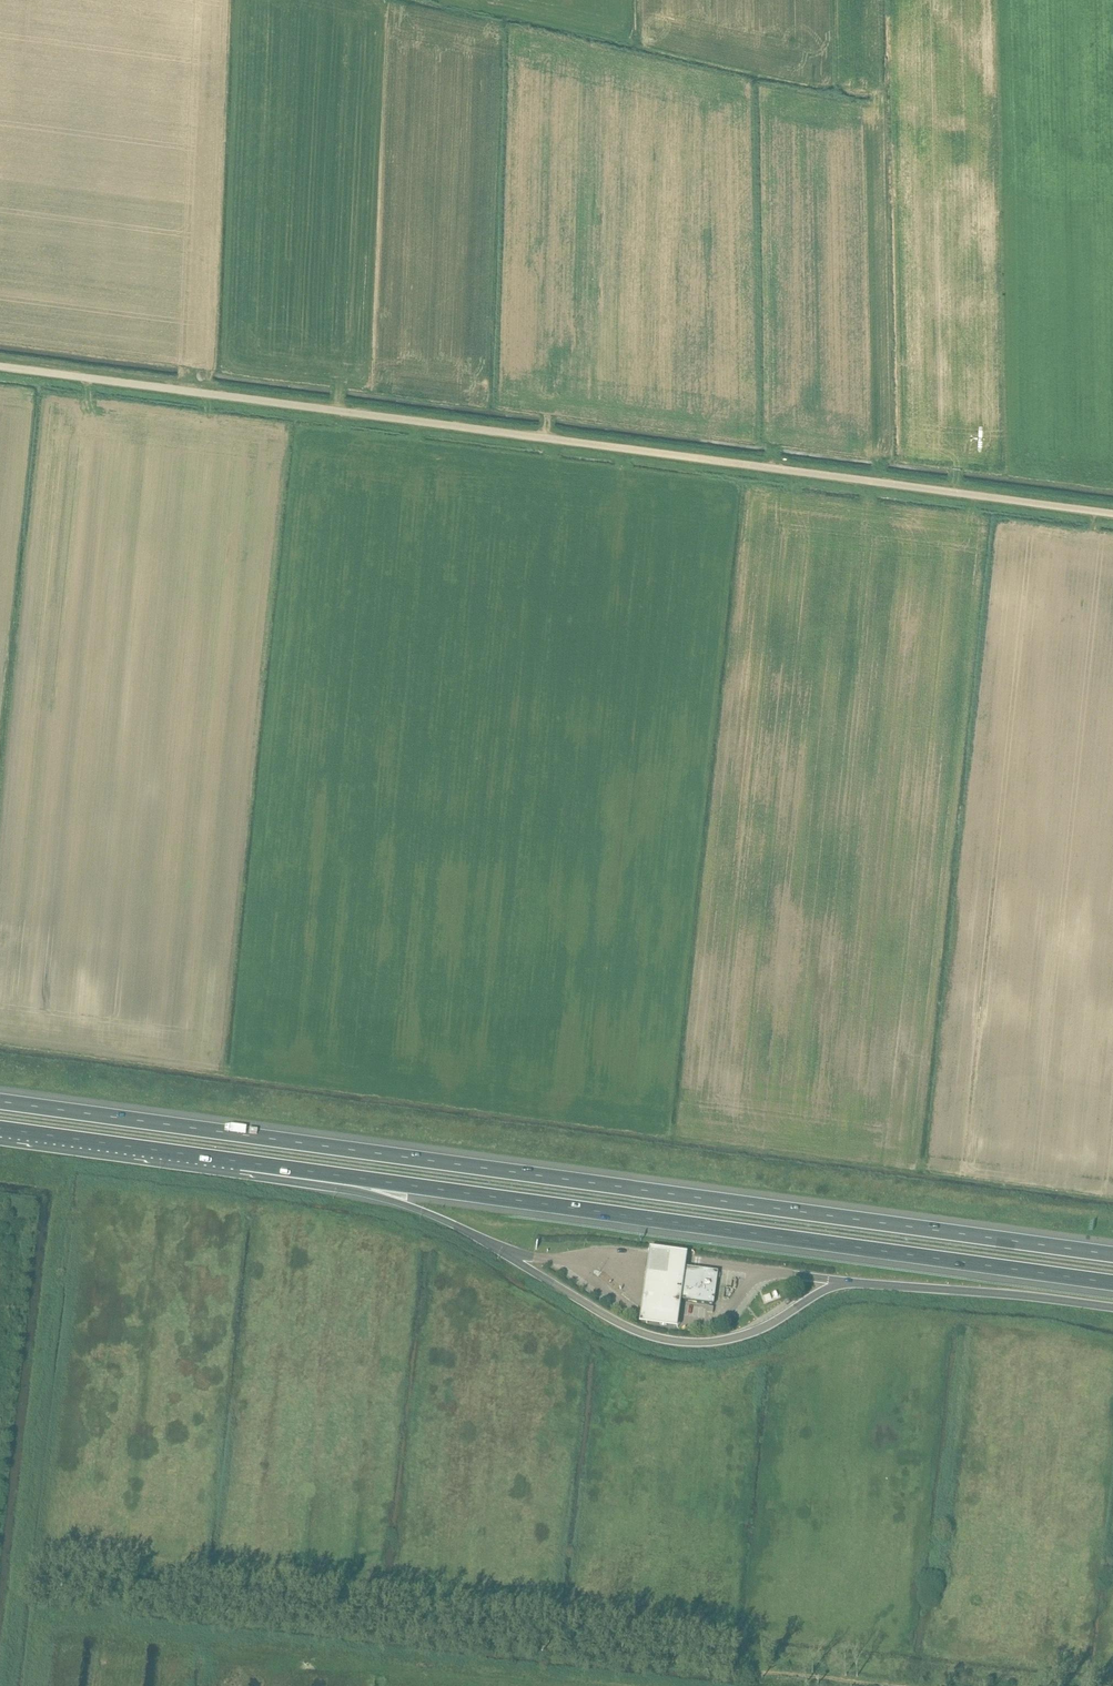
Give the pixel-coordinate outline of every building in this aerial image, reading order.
[(689,1279),(691,1271),(692,1260),(693,1255),(653,1250),(652,1255),(645,1315),(644,1324),(682,1330),(683,1319),(685,1301),(681,1300),(684,1279),(689,1279)] [(684,1279),(681,1300),(682,1301),(693,1302),(693,1301),(715,1304),(719,1271),(687,1267),(685,1279),(684,1279)]
